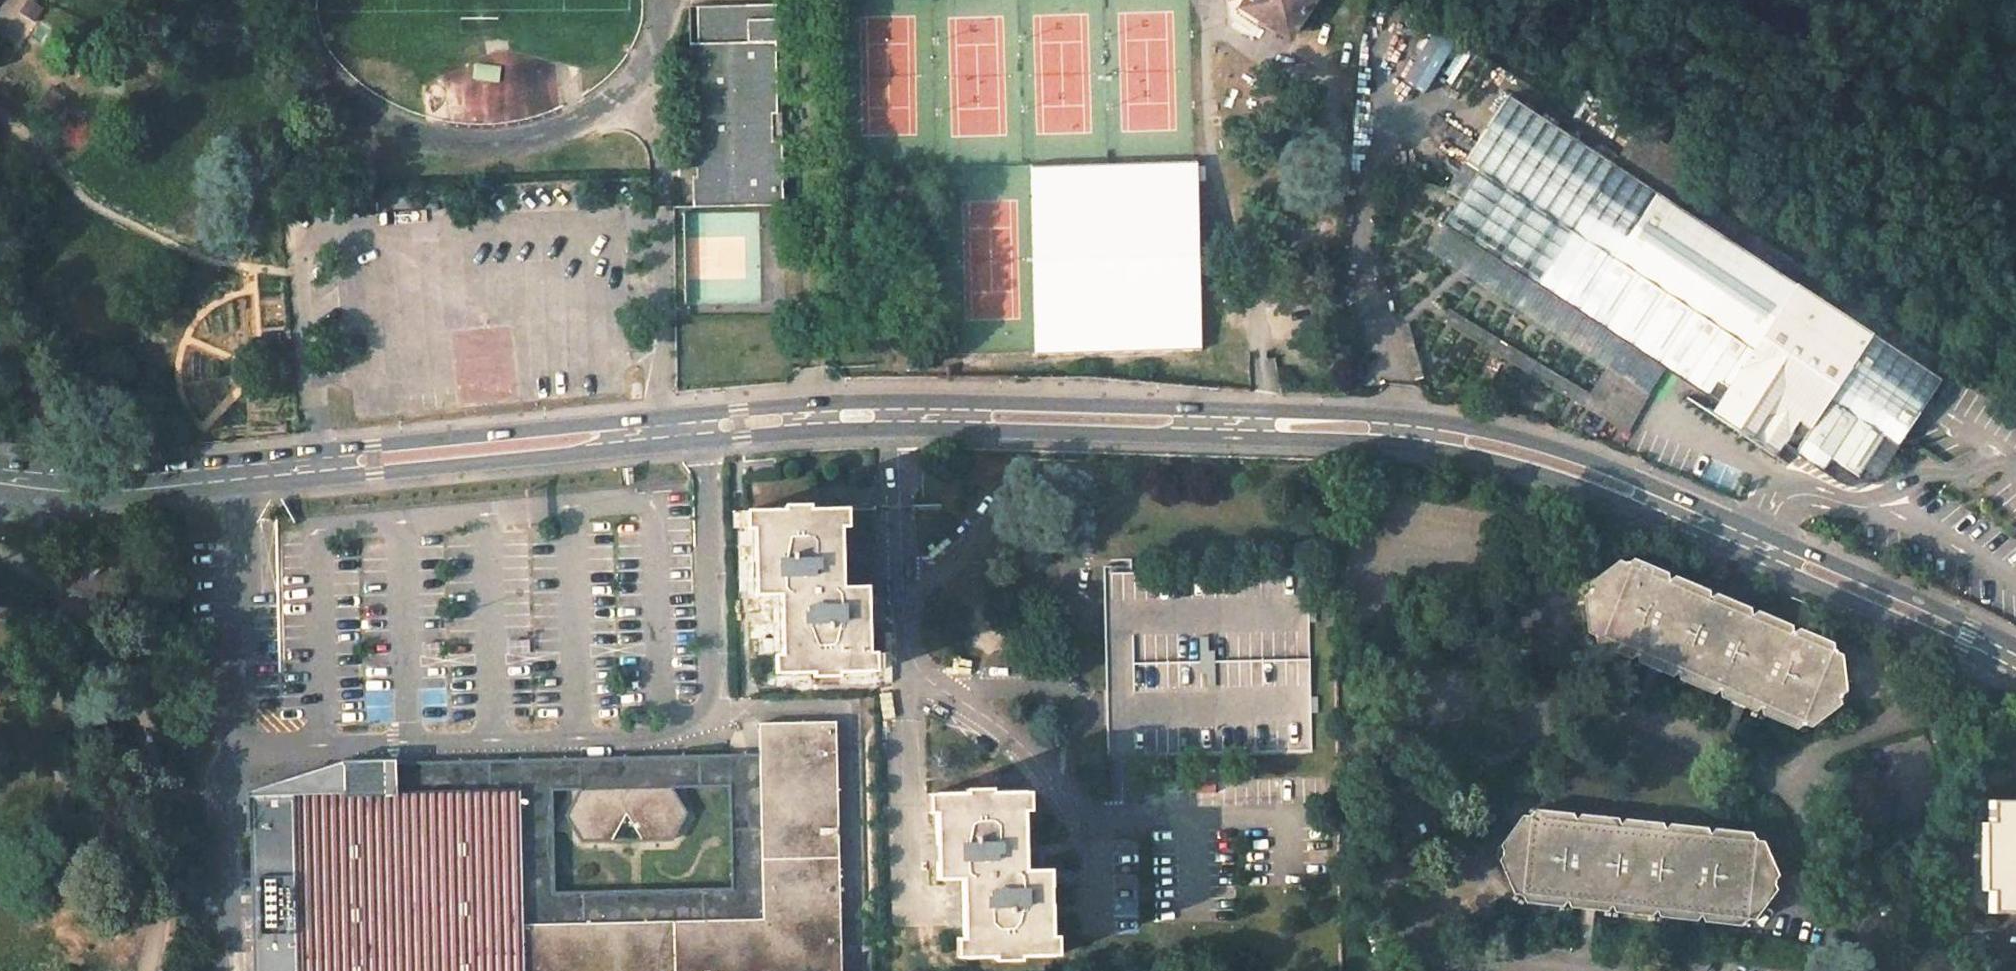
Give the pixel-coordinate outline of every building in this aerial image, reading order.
[(1235,13),(1260,31),(1267,22),(1244,7),(1249,0),(1232,0),(1235,13)] [(1312,0),(1249,0),(1244,7),(1267,22),(1288,36),(1312,0)] [(785,9),(695,11),(698,211),(757,209),(788,209),(785,9)] [(1746,438),(1777,459),(1792,436),(1859,477),(1885,437),(1899,445),(1924,409),(1944,378),(1508,92),(1447,188),(1459,197),(1443,221),(1719,400),(1711,415),(1746,438)] [(1032,169),(1035,357),(1200,352),(1197,167),(1032,169)] [(276,334),(262,334),(263,346),(277,345),(276,334)] [(785,510),(747,511),(748,530),(754,530),(756,596),(781,595),(781,604),(782,654),(775,654),(776,674),(814,673),(814,677),(840,677),(840,673),(877,672),(877,653),(870,653),(869,601),(869,587),(844,588),(843,558),(843,543),(843,528),(849,528),(849,509),(811,510),(811,505),(785,506),(785,510)] [(1674,677),(1711,692),(1715,688),(1717,690),(1717,695),(1752,709),(1757,705),(1759,706),(1759,711),(1794,726),(1799,722),(1801,723),(1802,722),(1808,724),(1838,701),(1836,695),(1839,692),(1839,690),(1844,687),(1838,648),(1834,646),(1834,645),(1831,644),(1830,638),(1796,624),(1792,627),(1790,626),(1789,621),(1754,606),(1750,610),(1748,609),(1747,604),(1712,590),(1708,593),(1706,592),(1705,586),(1671,572),(1667,576),(1665,575),(1664,570),(1630,555),(1624,559),(1621,558),(1618,560),(1615,558),(1584,580),(1586,586),(1582,588),(1583,591),(1578,593),(1583,631),(1588,632),(1588,636),(1592,638),(1592,643),(1627,658),(1632,654),(1634,655),(1634,661),(1668,675),(1673,671),(1675,672),(1674,677)] [(836,722),(760,724),(760,755),(837,753),(836,722)] [(760,755),(761,785),(838,783),(837,753),(760,755)] [(763,859),(762,798),(761,785),(760,755),(746,755),(386,765),(386,780),(386,795),(520,792),(523,925),(554,924),(584,924),(614,923),(643,922),(674,922),(724,920),(764,920),(763,889),(763,859)] [(386,780),(386,765),(347,767),(348,780),(348,796),(372,795),(386,795),(386,780)] [(348,780),(347,767),(323,775),(305,780),(249,797),(348,796),(348,780)] [(629,788),(625,788),(626,814),(642,841),(672,839),(687,813),(670,786),(629,788)] [(625,788),(581,789),(566,816),(582,841),(612,841),(626,814),(625,788)] [(967,793),(929,794),(929,813),(936,813),(938,878),(962,878),(963,886),(963,925),(963,937),(957,937),(957,957),(995,956),(995,960),(1021,959),(1021,955),(1059,954),(1058,935),(1051,935),(1051,918),(1051,902),(1050,883),(1050,869),(1025,870),(1025,851),(1025,841),(1024,811),(1031,811),(1030,791),(993,792),(993,788),(967,789),(967,793)] [(520,792),(386,795),(372,795),(348,796),(249,797),(253,970),(524,970),(523,925),(520,792)] [(838,797),(762,798),(763,859),(840,857),(838,797)] [(1987,801),(1987,822),(1979,822),(1980,890),(1988,890),(1989,914),(2015,913),(2015,801),(1987,801)] [(1615,913),(1653,917),(1656,912),(1658,912),(1660,917),(1697,921),(1700,917),(1703,917),(1704,922),(1743,926),(1746,920),(1749,920),(1749,919),(1755,919),(1778,888),(1775,883),(1778,881),(1775,878),(1780,875),(1765,839),(1760,838),(1758,836),(1755,836),(1754,831),(1715,827),(1712,832),(1710,832),(1708,826),(1671,823),(1667,828),(1665,827),(1662,822),(1626,818),(1622,823),(1619,823),(1617,817),(1580,814),(1577,818),(1575,818),(1572,813),(1535,809),(1532,813),(1529,813),(1527,814),(1522,814),(1499,846),(1503,850),(1499,854),(1502,858),(1498,861),(1513,895),(1517,896),(1519,898),(1522,898),(1524,904),(1563,908),(1566,903),(1569,903),(1571,909),(1608,912),(1611,907),(1613,908),(1615,913)] [(840,857),(763,859),(763,889),(840,887),(840,857)] [(840,887),(763,889),(764,920),(765,942),(841,939),(840,887)] [(674,922),(675,970),(725,970),(724,920),(674,922)] [(724,920),(725,970),(842,970),(841,939),(765,942),(764,920),(724,920)] [(614,923),(614,970),(644,970),(643,922),(614,923)] [(643,922),(644,970),(675,970),(674,922),(643,922)] [(584,924),(585,970),(614,970),(614,923),(584,924)] [(523,925),(524,970),(555,970),(554,924),(523,925)] [(554,924),(555,970),(585,970),(584,924),(554,924)]
